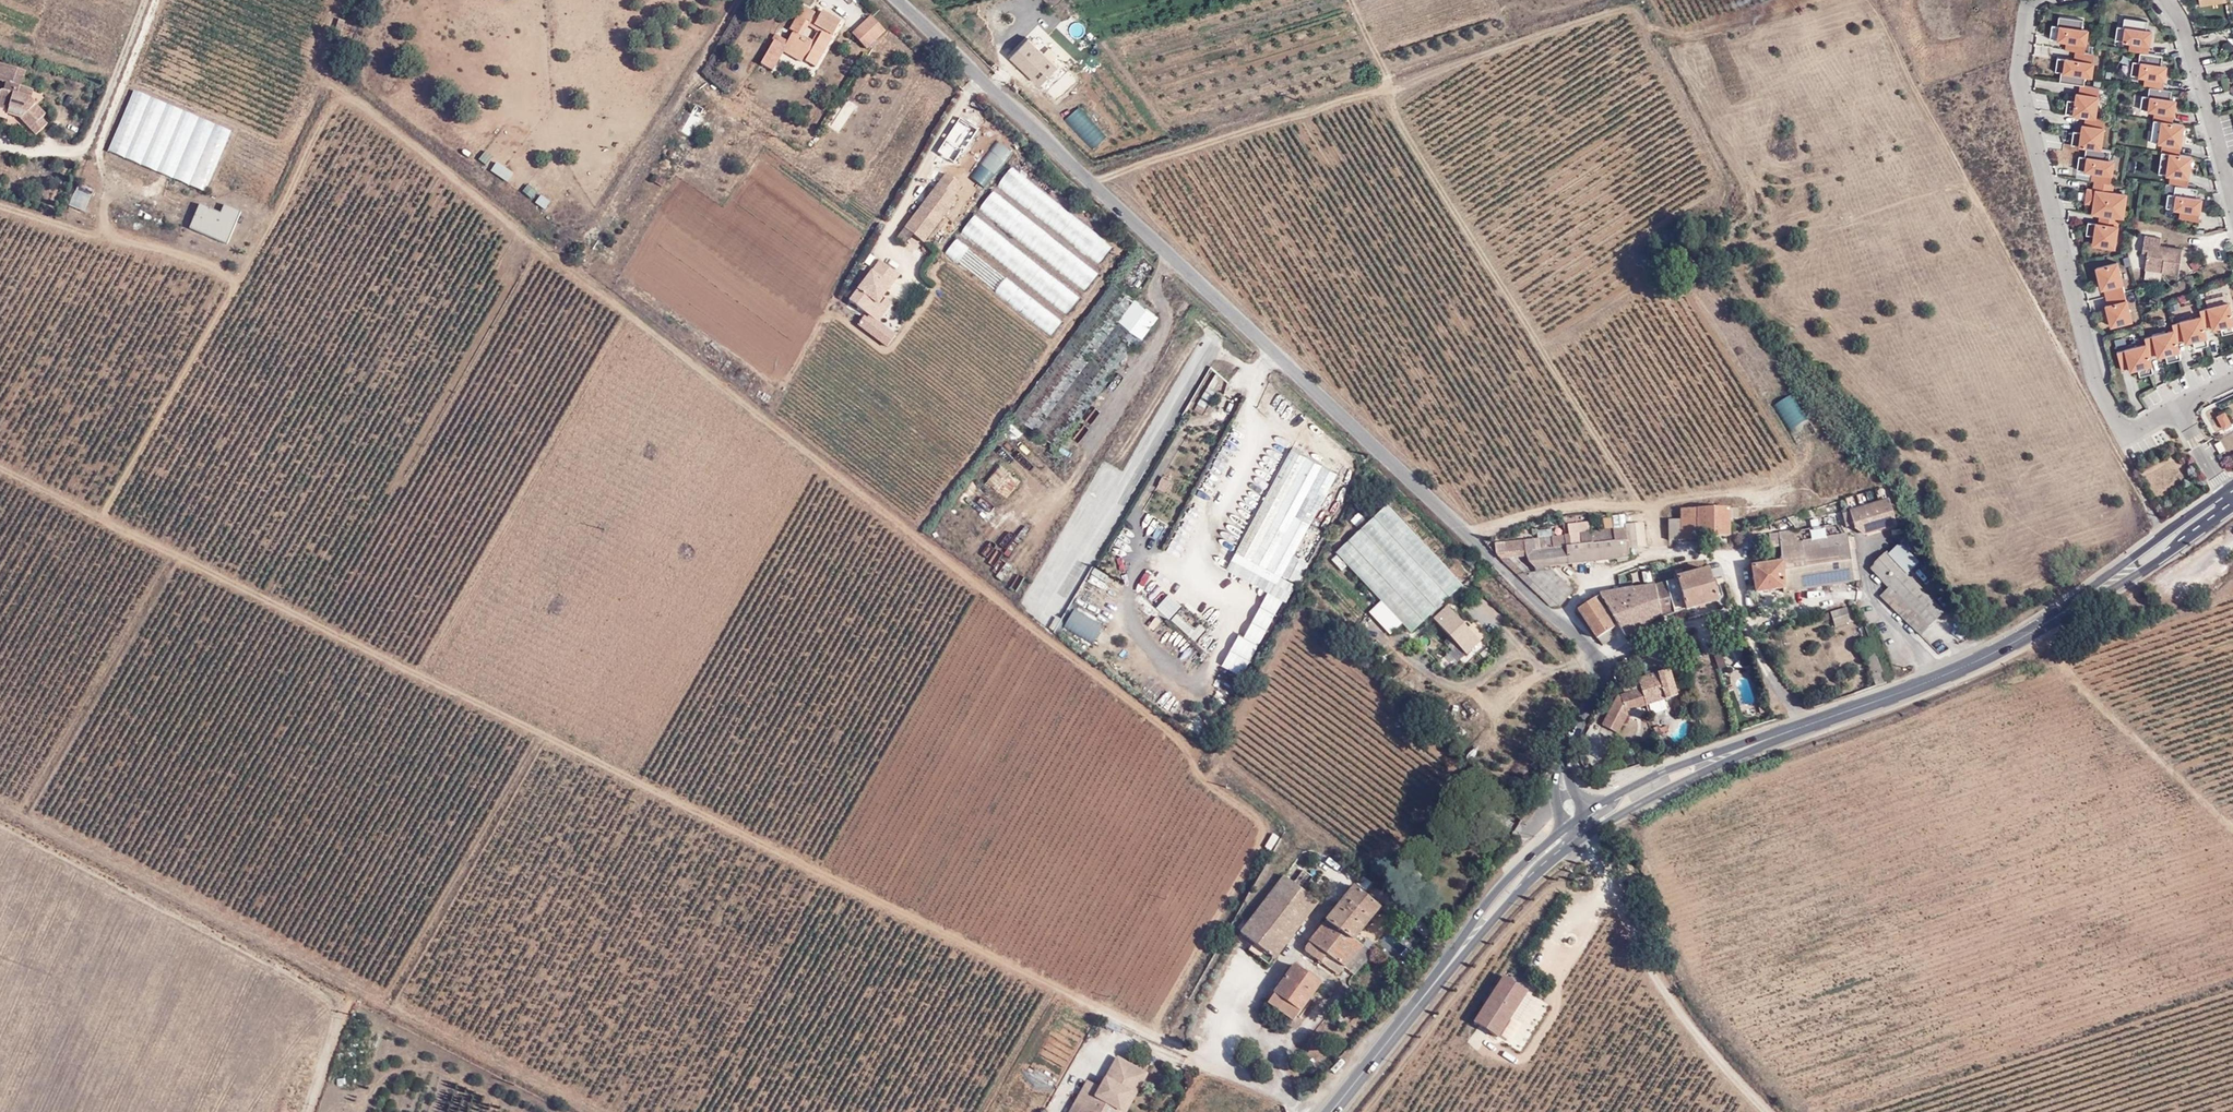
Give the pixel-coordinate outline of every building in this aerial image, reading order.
[(821,14),(803,4),(790,28),(793,30),(786,43),(774,36),(760,63),(775,71),(785,52),(804,62),(807,58),(816,63),(840,20),(823,10),(821,14)] [(2061,67),(2060,78),(2089,81),(2093,50),(2084,48),(2087,17),(2059,13),(2056,36),(2064,37),(2063,50),(2059,50),(2056,67),(2061,67)] [(2134,46),(2145,48),(2152,49),(2156,25),(2150,24),(2152,17),(2129,14),(2127,22),(2125,36),(2136,38),(2134,46)] [(871,16),(852,33),(866,49),(885,31),(871,16)] [(165,18),(107,150),(208,192),(263,60),(165,18)] [(2117,35),(2125,36),(2127,22),(2119,21),(2117,35)] [(1060,62),(1030,35),(1012,54),(1041,83),(1060,62)] [(2153,83),(2165,85),(2169,61),(2165,60),(2166,52),(2145,48),(2141,72),(2150,73),(2149,82),(2153,83)] [(2141,72),(2143,58),(2135,57),(2133,70),(2141,72)] [(22,86),(26,71),(0,63),(0,81),(6,83),(4,91),(1,90),(0,96),(0,116),(8,119),(9,108),(28,113),(23,118),(21,119),(36,136),(48,124),(42,118),(46,114),(31,99),(34,90),(22,86)] [(2163,118),(2173,120),(2177,96),(2173,95),(2174,86),(2165,85),(2153,83),(2149,106),(2159,108),(2157,117),(2163,118)] [(2149,106),(2151,93),(2143,91),(2141,105),(2149,106)] [(693,102),(689,113),(699,116),(703,106),(693,102)] [(2098,147),(2103,117),(2085,114),(2084,121),(2083,123),(2086,124),(2085,131),(2079,130),(2077,144),(2083,145),(2098,147)] [(979,129),(960,117),(945,140),(964,152),(979,129)] [(2151,138),(2159,139),(2163,118),(2157,117),(2155,117),(2151,138)] [(2163,140),(2162,149),(2169,150),(2180,152),(2185,121),(2173,120),(2163,118),(2159,139),(2163,140)] [(2077,144),(2079,130),(2071,129),(2069,143),(2077,144)] [(978,161),(992,173),(1011,150),(997,139),(978,161)] [(2090,170),(2089,179),(2093,180),(2108,182),(2111,159),(2106,158),(2108,148),(2098,147),(2083,145),(2082,155),(2084,156),(2082,169),(2090,170)] [(2158,171),(2166,172),(2169,150),(2162,149),(2161,149),(2158,171)] [(2166,172),(2170,173),(2168,182),(2175,183),(2174,191),(2176,192),(2196,195),(2198,187),(2187,185),(2192,154),(2180,152),(2169,150),(2166,172)] [(2076,154),(2074,168),(2082,169),(2084,156),(2082,155),(2076,154)] [(490,171),(508,181),(514,170),(496,160),(490,171)] [(1115,246),(1014,167),(1000,184),(1101,264),(1115,246)] [(962,186),(945,173),(896,239),(906,245),(914,235),(925,243),(958,200),(954,197),(962,186)] [(2094,189),(2092,203),(2091,213),(2099,214),(2117,217),(2121,218),(2125,193),(2110,191),(2111,182),(2108,182),(2093,180),(2092,188),(2094,189)] [(2094,189),(2092,188),(2086,188),(2084,202),(2092,203),(2094,189)] [(1100,273),(993,191),(979,208),(1086,291),(1100,273)] [(2200,211),(2202,196),(2196,195),(2176,192),(2173,207),(2180,208),(2179,217),(2197,220),(2198,211),(2200,211)] [(545,209),(550,199),(539,193),(534,203),(545,209)] [(221,213),(200,204),(191,227),(228,243),(241,211),(225,205),(221,213)] [(1081,298),(976,214),(961,232),(1067,316),(1081,298)] [(2100,224),(2099,231),(2092,230),(2092,236),(2090,244),(2112,248),(2117,217),(2099,214),(2098,223),(2098,224),(2100,224)] [(2087,221),(2085,235),(2092,236),(2092,230),(2099,231),(2100,224),(2098,224),(2098,223),(2087,221)] [(2142,252),(2147,253),(2144,270),(2145,270),(2161,272),(2179,274),(2182,248),(2160,245),(2161,237),(2144,235),(2142,252)] [(1063,322),(956,238),(944,253),(1051,337),(1063,322)] [(868,313),(879,321),(881,318),(894,301),(886,296),(902,275),(880,259),(850,300),(868,313)] [(2095,266),(2100,289),(2120,284),(2115,262),(2095,266)] [(2205,274),(2213,290),(2222,285),(2214,269),(2205,274)] [(2144,278),(2160,280),(2161,272),(2145,270),(2144,278)] [(1134,299),(1112,283),(1014,413),(1059,447),(1141,338),(1117,321),(1134,299)] [(2101,289),(2103,296),(2122,292),(2120,284),(2101,289)] [(2122,292),(2103,296),(2104,304),(2124,300),(2122,292)] [(1141,338),(1157,317),(1134,299),(1117,321),(1141,338)] [(2124,300),(2104,305),(2109,327),(2129,322),(2124,300)] [(2198,310),(2202,329),(2211,327),(2212,329),(2219,327),(2232,324),(2227,303),(2198,310)] [(879,321),(868,313),(859,324),(887,346),(895,330),(881,318),(879,321)] [(2170,324),(2175,343),(2184,341),(2184,343),(2191,341),(2204,338),(2202,329),(2200,317),(2170,324)] [(2232,324),(2219,327),(2221,335),(2232,332),(2232,328),(2232,324)] [(2144,345),(2147,357),(2156,355),(2157,356),(2164,355),(2177,352),(2175,343),(2172,331),(2143,338),(2144,345)] [(2206,346),(2204,338),(2191,341),(2193,349),(2206,346)] [(2115,352),(2120,371),(2129,368),(2129,370),(2136,369),(2149,366),(2147,357),(2144,345),(2115,352)] [(2179,360),(2177,352),(2164,355),(2166,363),(2179,360)] [(2151,374),(2149,366),(2136,369),(2138,377),(2151,374)] [(1223,377),(1216,373),(1207,386),(1215,391),(1223,377)] [(1210,400),(1216,391),(1215,391),(1207,386),(1202,395),(1210,400)] [(1792,394),(1778,401),(1798,441),(1812,433),(1792,394)] [(2223,414),(2214,418),(2221,431),(2230,427),(2223,414)] [(2218,443),(2213,446),(2218,456),(2223,453),(2218,443)] [(1291,450),(1237,550),(1282,575),(1337,474),(1291,450)] [(1019,480),(1000,464),(986,481),(1006,496),(1019,480)] [(1165,491),(1170,481),(1162,478),(1158,487),(1165,491)] [(1881,487),(1844,498),(1847,509),(1842,512),(1845,527),(1852,525),(1866,534),(1897,524),(1887,497),(1884,498),(1881,487)] [(1154,508),(1160,492),(1154,490),(1148,506),(1154,508)] [(1387,503),(1336,551),(1411,631),(1463,584),(1387,503)] [(1728,506),(1679,507),(1679,517),(1667,518),(1669,537),(1729,535),(1729,519),(1739,520),(1739,507),(1728,506)] [(1605,515),(1606,527),(1624,525),(1624,513),(1605,515)] [(1538,538),(1495,543),(1498,558),(1528,555),(1530,562),(1537,566),(1548,566),(1629,556),(1628,547),(1646,545),(1643,522),(1626,523),(1626,526),(1591,531),(1589,521),(1566,524),(1568,533),(1550,536),(1549,528),(1538,529),(1538,538)] [(1837,523),(1767,533),(1769,547),(1778,546),(1779,559),(1749,563),(1753,592),(1783,588),(1784,592),(1863,581),(1857,535),(1846,537),(1846,533),(1837,523)] [(1919,562),(1898,542),(1887,552),(1885,550),(1869,568),(1888,586),(1879,596),(1921,635),(1950,605),(1910,571),(1919,562)] [(1299,579),(1309,558),(1299,554),(1289,574),(1299,579)] [(1706,565),(1674,574),(1684,609),(1716,599),(1706,565)] [(1561,605),(1573,590),(1548,566),(1537,566),(1520,574),(1549,606),(1561,605)] [(1093,567),(1090,574),(1104,581),(1108,574),(1093,567)] [(1657,570),(1658,578),(1672,576),(1670,568),(1657,570)] [(1641,571),(1643,581),(1652,580),(1650,569),(1641,571)] [(1654,582),(1598,590),(1627,638),(1660,616),(1672,611),(1666,581),(1654,582)] [(1169,614),(1179,605),(1167,593),(1157,603),(1169,614)] [(1594,596),(1577,608),(1602,644),(1616,634),(1612,629),(1613,624),(1594,596)] [(1448,605),(1435,617),(1467,654),(1481,642),(1448,605)] [(1847,606),(1830,610),(1834,626),(1851,622),(1847,606)] [(1061,631),(1093,644),(1101,622),(1070,609),(1061,631)] [(1722,653),(1714,655),(1718,668),(1726,666),(1722,653)] [(1617,693),(1601,723),(1617,732),(1627,712),(1682,691),(1673,666),(1636,677),(1637,680),(1622,684),(1622,691),(1617,693)] [(1285,875),(1242,932),(1276,957),(1320,902),(1302,888),(1312,875),(1304,868),(1293,882),(1285,875)] [(1381,907),(1354,886),(1325,922),(1352,941),(1355,938),(1381,907)] [(1352,941),(1325,922),(1304,948),(1341,973),(1345,968),(1363,944),(1362,944),(1355,938),(1352,941)] [(1295,964),(1269,1000),(1295,1017),(1321,982),(1295,964)] [(1520,1051),(1549,1006),(1505,976),(1476,1023),(1520,1051)] [(1109,1055),(1092,1087),(1079,1080),(1062,1111),(1126,1111),(1148,1073),(1109,1055)]
